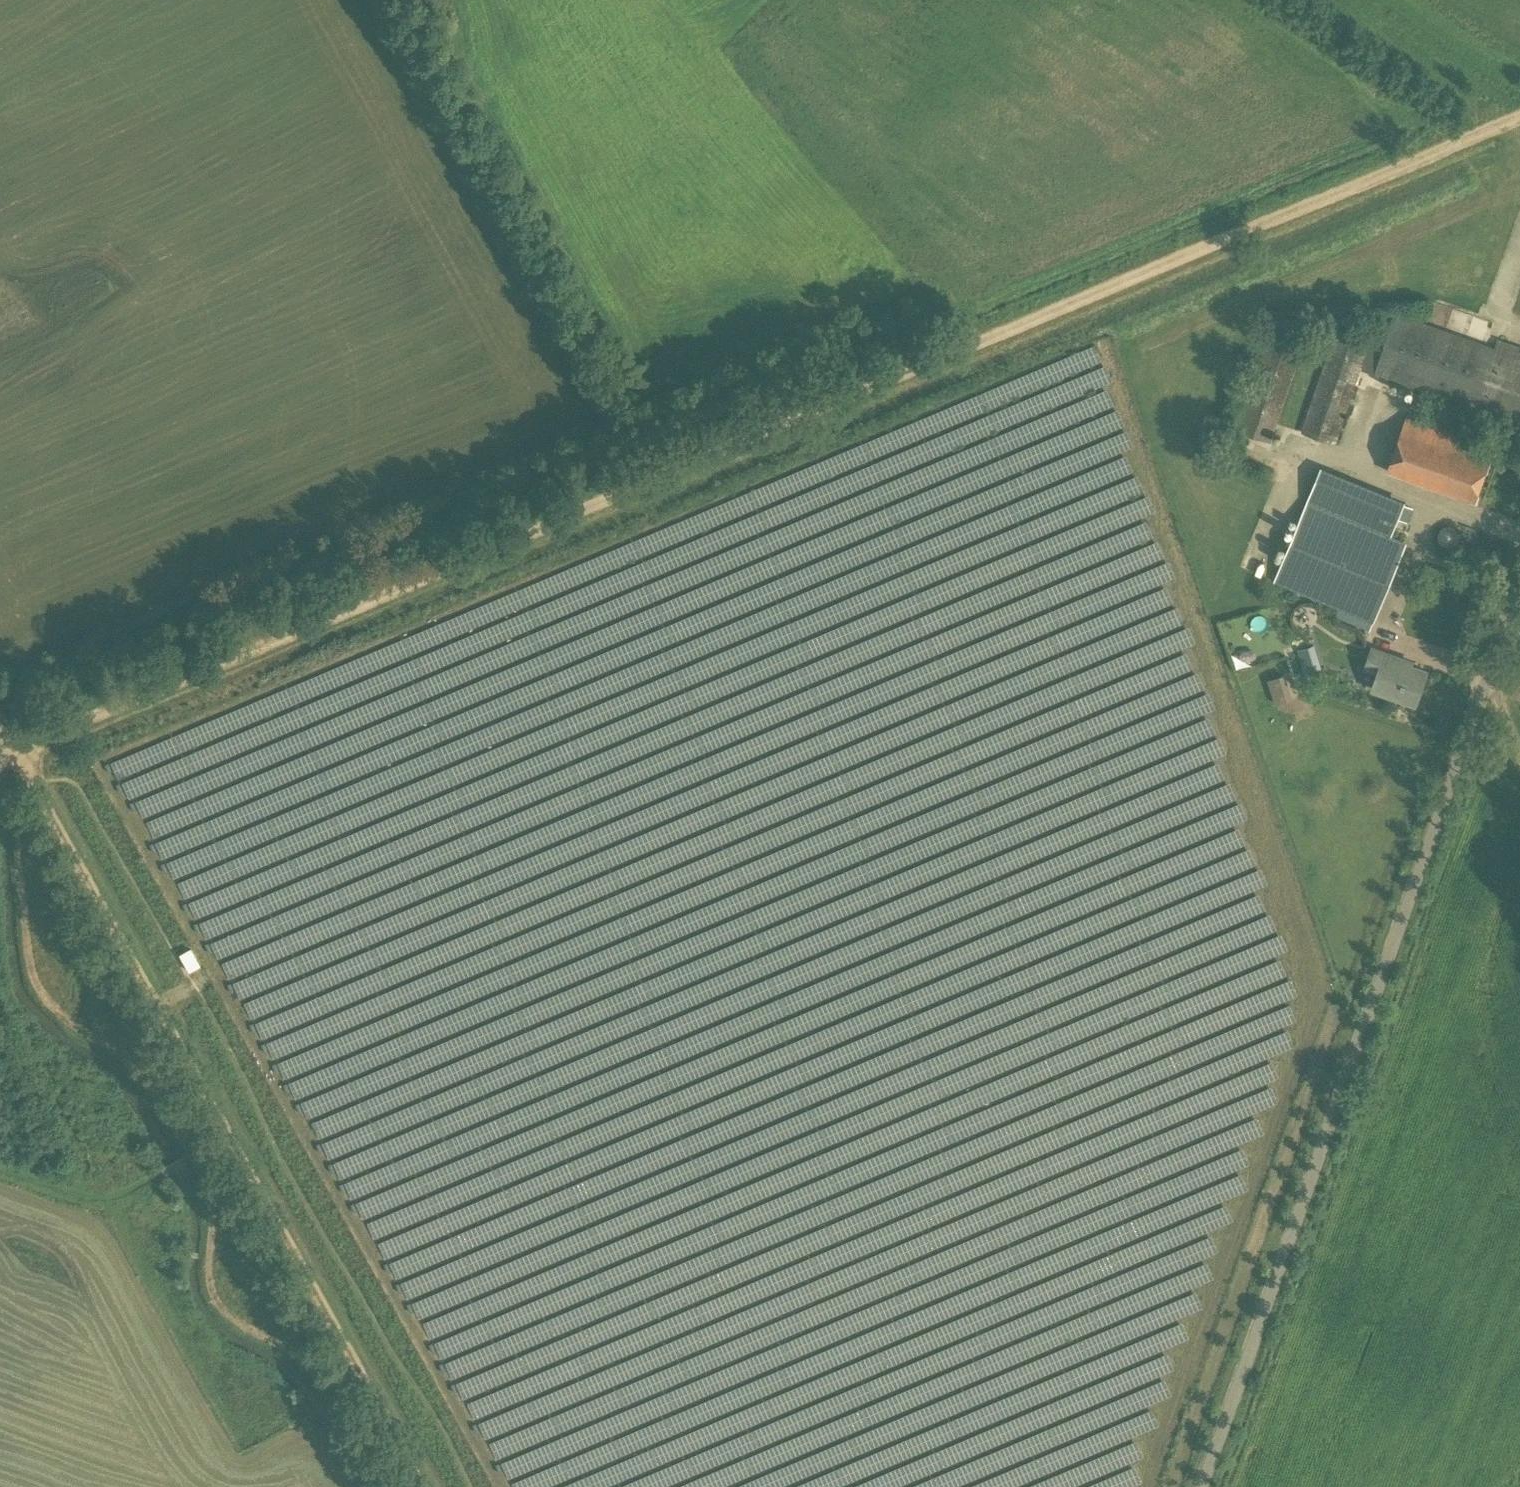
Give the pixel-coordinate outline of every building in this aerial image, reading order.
[(1396,313),(1384,347),(1336,330),(1302,432),(1334,444),(1361,369),(1472,408),(1470,418),(1519,435),(1519,347),(1499,339),(1496,348),(1396,313)] [(1270,443),(1306,339),(1271,328),(1237,430),(1270,443)] [(1451,432),(1407,416),(1388,470),(1475,502),(1490,460),(1456,447),(1461,433),(1451,430),(1451,432)] [(1171,467),(1179,465),(1174,442),(1164,444),(1167,461),(1148,465),(1153,488),(1175,484),(1171,467)] [(1373,623),(1406,543),(1390,536),(1404,501),(1320,467),(1306,502),(1273,581),(1373,623)] [(1398,517),(1408,521),(1414,507),(1404,503),(1398,517)] [(1305,673),(1322,669),(1317,643),(1300,647),(1305,673)] [(1415,703),(1427,671),(1399,661),(1400,657),(1372,648),(1365,668),(1378,672),(1373,688),(1415,703)] [(1270,677),(1276,704),(1292,700),(1285,674),(1270,677)] [(189,949),(178,954),(188,972),(198,966),(189,949)]
